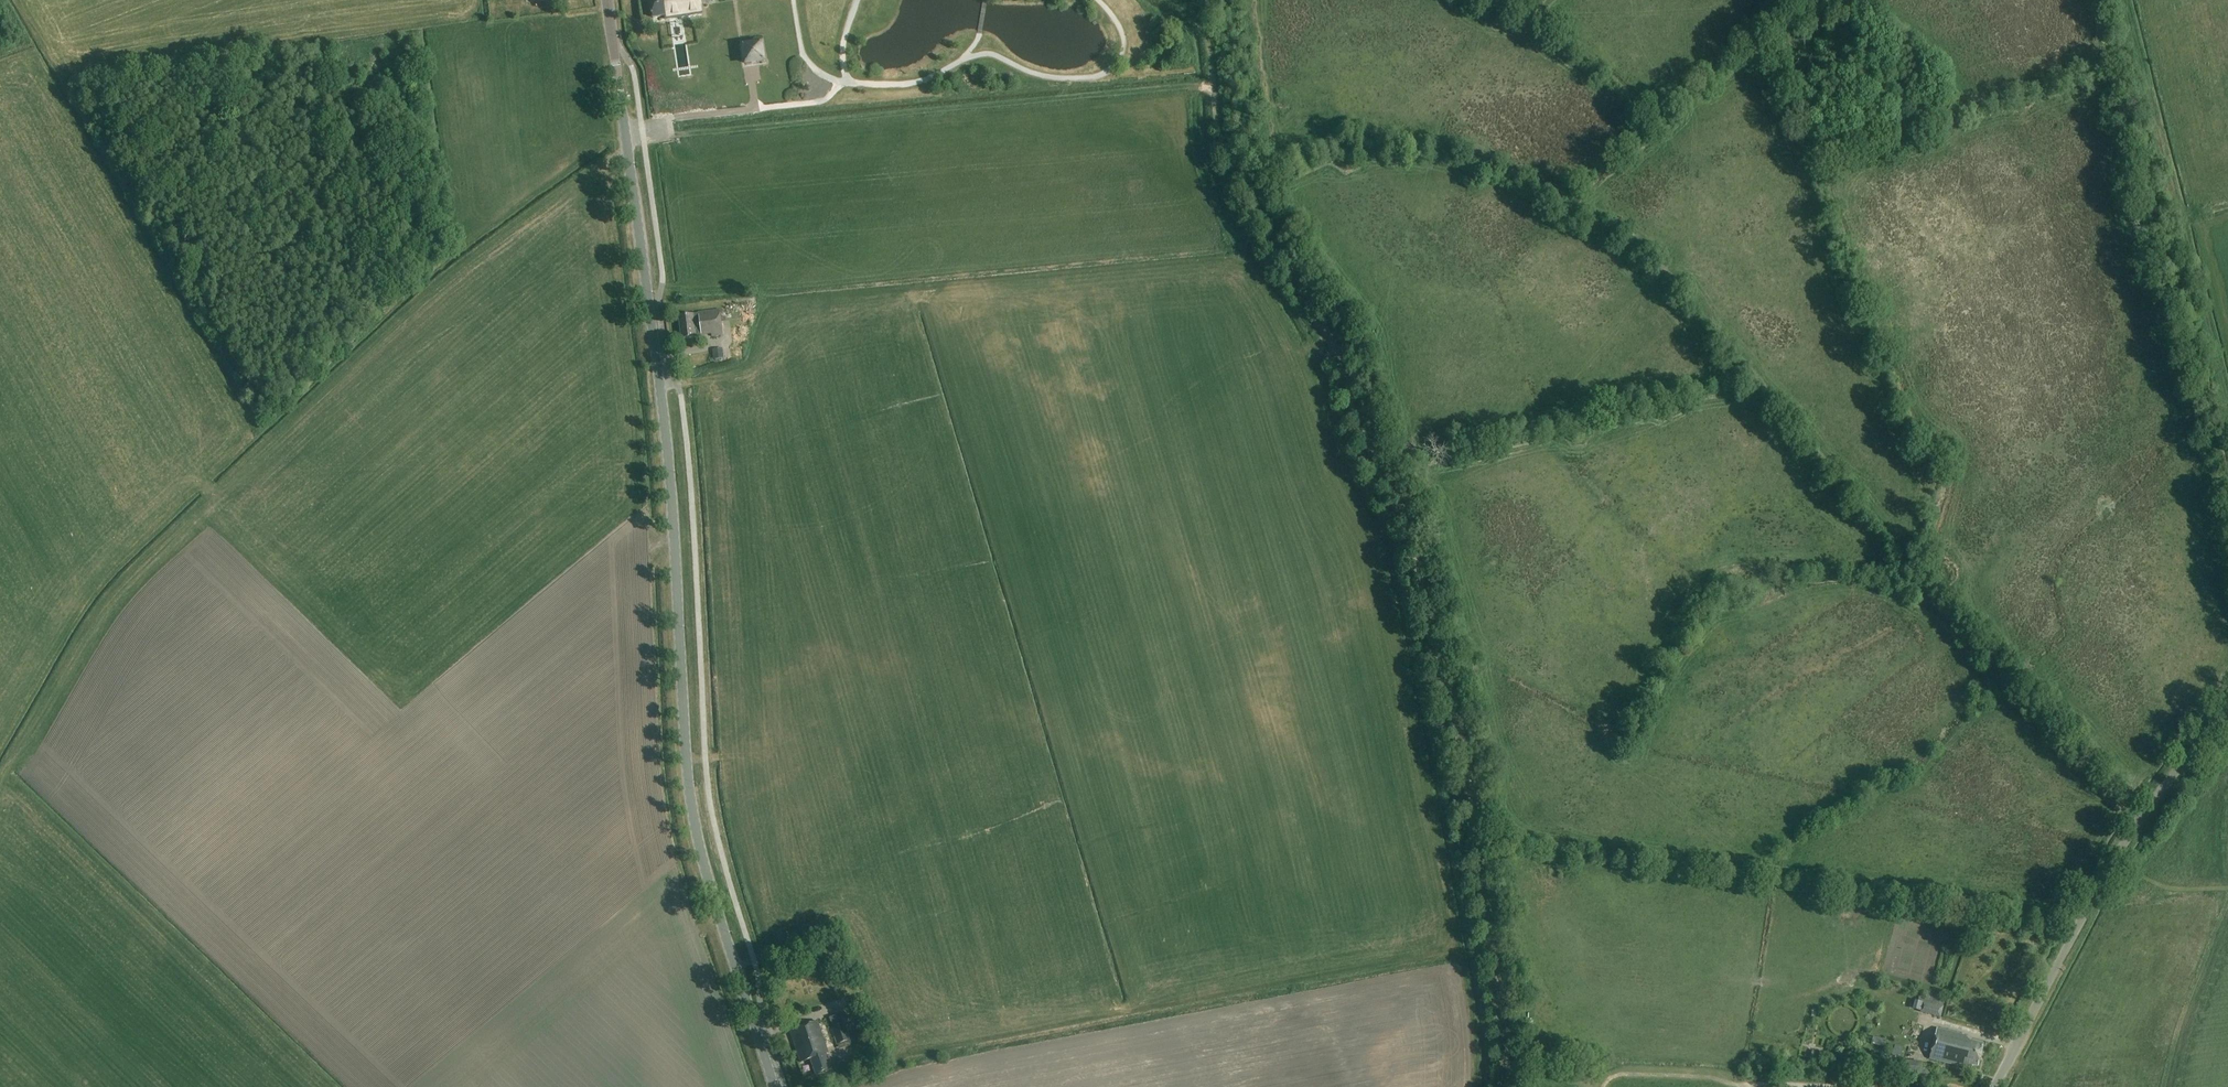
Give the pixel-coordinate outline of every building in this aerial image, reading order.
[(650,1),(653,18),(665,17),(665,20),(702,14),(700,0),(656,0),(650,1)] [(755,42),(740,44),(744,67),(758,64),(755,42)] [(711,335),(712,337),(722,336),(718,310),(695,313),(695,314),(677,317),(680,340),(698,338),(697,336),(701,335),(701,338),(705,338),(705,336),(711,335)] [(1919,1012),(1941,1017),(1943,1006),(1942,1006),(1943,1003),(1924,999),(1923,1001),(1922,1001),(1919,1012)] [(1902,1007),(1913,1008),(1913,1001),(1903,1000),(1902,1007)] [(818,1023),(791,1032),(802,1064),(810,1061),(816,1076),(831,1071),(826,1055),(829,1054),(818,1023)] [(831,1028),(837,1045),(851,1040),(845,1023),(831,1028)] [(1967,1038),(1937,1030),(1929,1061),(1971,1071),(1972,1067),(1978,1068),(1984,1046),(1971,1043),(1967,1038)] [(1900,1062),(1899,1073),(1935,1076),(1936,1065),(1900,1062)]
